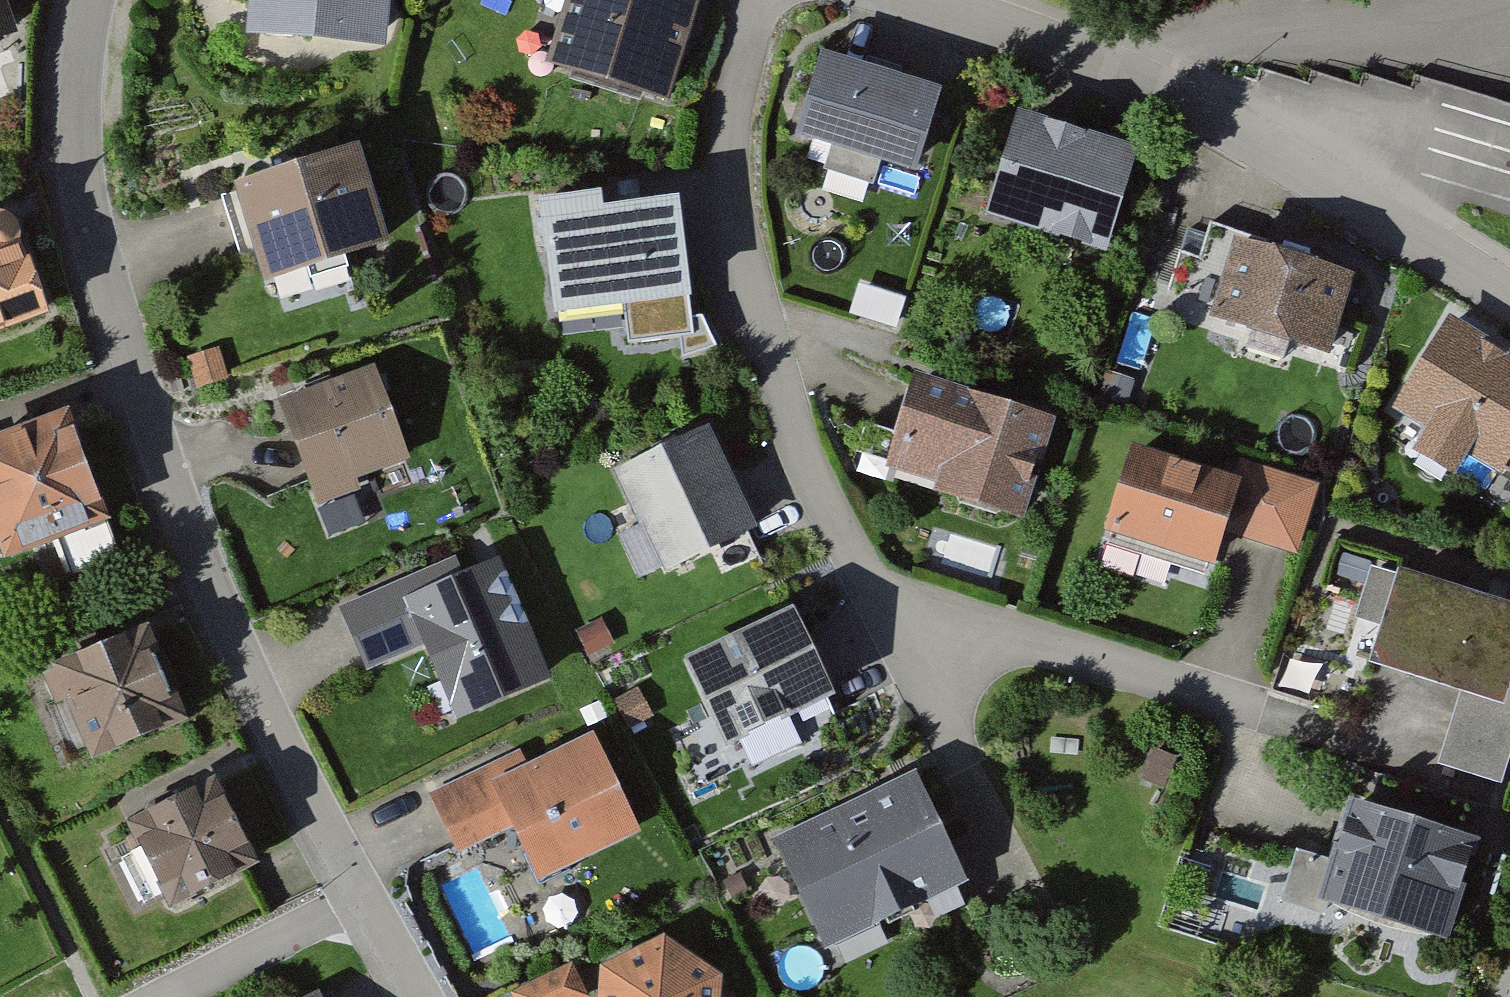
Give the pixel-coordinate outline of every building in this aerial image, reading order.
[(14,37),(3,0),(0,0),(0,42),(14,37)] [(246,39),(380,46),(383,0),(249,0),(246,39)] [(542,2),(568,10),(551,68),(669,103),(700,0),(543,0),(542,2)] [(944,98),(816,57),(792,131),(919,173),(944,98)] [(1128,156),(1013,119),(982,213),(1097,250),(1128,156)] [(352,154),(231,187),(258,285),(378,253),(352,154)] [(596,191),(535,197),(546,318),(690,305),(681,206),(598,214),(596,191)] [(17,216),(10,214),(2,217),(0,220),(0,341),(49,323),(17,234),(21,229),(21,222),(17,216)] [(1360,288),(1235,245),(1205,330),(1330,374),(1360,288)] [(1453,322),(1401,414),(1426,428),(1412,453),(1455,477),(1472,448),(1509,469),(1509,354),(1453,322)] [(368,370),(272,408),(315,512),(359,494),(353,479),(404,458),(368,370)] [(1055,420),(911,373),(879,472),(1023,518),(1055,420)] [(0,440),(0,563),(98,532),(63,420),(0,440)] [(756,536),(706,432),(619,474),(669,577),(756,536)] [(1233,486),(1126,450),(1098,533),(1203,568),(1215,533),(1293,560),(1317,489),(1241,463),(1233,486)] [(1350,547),(1331,640),(1374,649),(1393,556),(1350,547)] [(451,569),(346,610),(372,677),(421,658),(446,721),(546,681),(500,565),(456,582),(451,569)] [(1405,587),(1379,669),(1465,697),(1444,759),(1509,781),(1509,621),(1405,587)] [(792,616),(681,664),(722,757),(832,709),(792,616)] [(140,638),(45,672),(79,767),(174,734),(140,638)] [(492,771),(433,797),(458,855),(500,837),(521,887),(636,838),(594,741),(497,782),(492,771)] [(913,780),(780,842),(832,952),(965,890),(913,780)] [(256,872),(218,787),(124,829),(162,914),(256,872)] [(1478,842),(1359,801),(1324,904),(1442,944),(1478,842)] [(658,942),(597,980),(596,996),(715,996),(716,979),(658,942)] [(510,996),(511,996),(580,996),(564,966),(510,996)]
